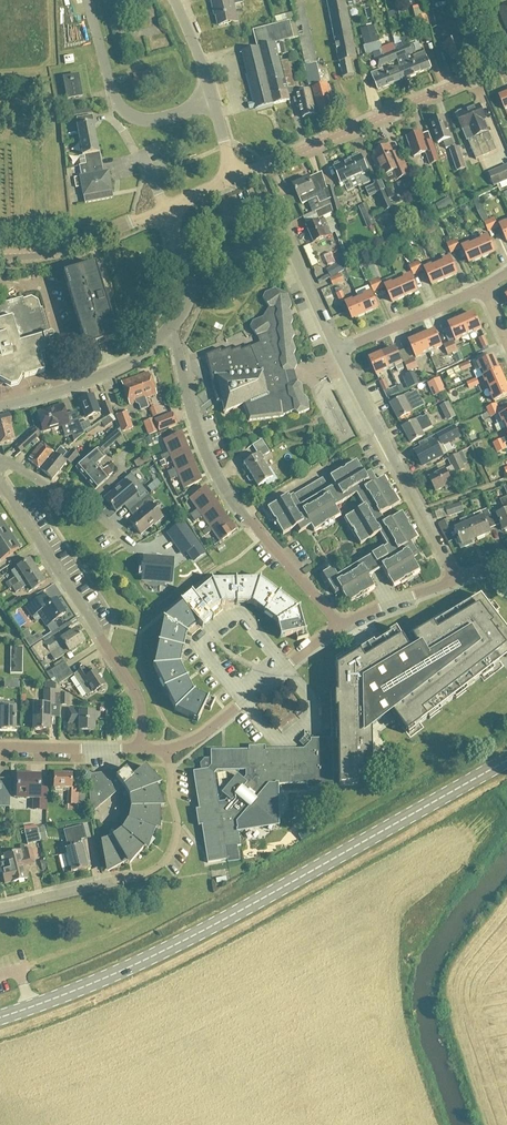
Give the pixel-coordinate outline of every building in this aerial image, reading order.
[(212,0),(214,12),(216,11),(219,26),(237,22),(232,1),(237,0),(213,0),(212,0)] [(306,65),(305,66),(306,72),(309,85),(321,82),(303,0),(292,0),(306,65)] [(340,63),(341,62),(343,77),(353,75),(351,60),(357,59),(346,0),(327,0),(340,63)] [(500,13),(506,29),(506,5),(498,8),(500,13)] [(441,27),(438,10),(428,12),(432,29),(441,27)] [(278,22),(289,21),(288,13),(277,15),(278,22)] [(430,27),(427,15),(417,17),(420,30),(430,27)] [(277,25),(273,26),(277,43),(294,39),(290,22),(286,23),(277,25)] [(278,56),(276,45),(275,44),(277,43),(273,26),(272,26),(253,31),(257,48),(242,52),(255,103),(256,108),(289,100),(278,56)] [(465,55),(457,33),(454,26),(443,30),(445,35),(443,36),(444,38),(445,43),(442,45),(444,51),(447,50),(452,60),(465,55)] [(286,42),(279,43),(282,54),(288,53),(286,42)] [(406,56),(416,52),(412,43),(402,47),(402,48),(406,56)] [(398,60),(406,56),(402,48),(402,47),(393,51),(397,60),(398,60)] [(380,49),(372,52),(379,68),(387,64),(384,55),(383,55),(380,49)] [(393,51),(384,55),(387,64),(397,60),(393,51)] [(413,56),(414,57),(414,59),(412,60),(418,74),(431,69),(426,55),(425,51),(413,56)] [(74,62),(73,56),(64,57),(65,64),(74,62)] [(399,66),(404,79),(418,74),(412,60),(410,61),(409,59),(403,61),(404,63),(403,64),(403,65),(399,66)] [(386,70),(392,85),(404,79),(399,66),(395,68),(395,67),(393,67),(393,65),(388,68),(388,69),(386,70)] [(371,73),(373,77),(378,90),(392,85),(386,70),(384,71),(383,70),(378,72),(377,71),(371,73)] [(67,100),(82,97),(78,75),(63,78),(67,100)] [(334,108),(328,84),(313,88),(320,113),(334,108)] [(310,90),(293,94),(295,103),(299,102),(303,118),(316,115),(310,90)] [(91,105),(73,109),(74,115),(92,112),(91,105)] [(458,113),(459,114),(456,115),(467,142),(469,141),(477,160),(497,151),(484,121),(486,120),(480,105),(470,109),(470,108),(458,113)] [(79,141),(95,138),(92,123),(93,123),(92,115),(77,118),(78,125),(76,126),(79,141)] [(454,147),(444,118),(431,122),(438,144),(443,142),(446,149),(454,147)] [(421,133),(415,135),(407,138),(414,158),(426,153),(430,165),(439,162),(432,141),(425,144),(421,133)] [(84,155),(86,162),(101,160),(99,153),(97,153),(95,138),(79,141),(82,156),(84,155)] [(409,174),(404,162),(399,152),(393,155),(389,146),(374,153),(384,175),(393,171),(397,180),(409,174)] [(467,168),(460,146),(450,150),(457,171),(467,168)] [(347,161),(358,186),(362,184),(363,185),(370,182),(366,174),(368,172),(368,171),(369,170),(367,164),(365,165),(361,155),(359,156),(358,154),(352,156),(353,159),(347,161)] [(86,164),(81,165),(79,165),(81,176),(80,176),(74,178),(76,187),(81,186),(85,203),(113,198),(108,171),(103,172),(101,160),(86,162),(86,164)] [(358,186),(347,161),(342,164),(340,162),(335,164),(336,166),(334,167),(338,178),(337,178),(339,183),(340,182),(341,184),(343,183),(347,192),(354,189),(354,188),(358,186)] [(494,186),(506,180),(506,165),(489,173),(494,186)] [(300,199),(302,204),(317,197),(322,208),(331,205),(330,200),(326,188),(322,173),(293,185),(299,199),(300,199)] [(378,192),(386,189),(380,176),(373,179),(375,183),(374,183),(374,184),(378,192)] [(403,194),(407,192),(406,189),(416,185),(414,179),(413,178),(397,184),(402,194),(403,194)] [(331,205),(333,212),(334,216),(342,213),(334,186),(326,188),(330,200),(331,205)] [(394,208),(393,207),(389,198),(386,189),(378,192),(376,193),(385,213),(394,208)] [(368,203),(359,206),(368,227),(376,223),(368,203)] [(324,216),(333,212),(331,205),(322,208),(315,211),(319,218),(324,216)] [(494,217),(489,220),(494,230),(499,228),(494,217)] [(319,222),(319,221),(307,227),(314,243),(326,238),(326,237),(332,235),(325,219),(319,222)] [(489,232),(494,230),(489,220),(484,222),(489,232)] [(482,241),(476,244),(482,258),(494,252),(488,237),(481,240),(482,241)] [(457,239),(451,241),(456,252),(462,250),(457,239)] [(456,252),(451,241),(447,243),(451,254),(456,252)] [(482,258),(476,244),(470,247),(469,245),(462,248),(469,264),(482,258)] [(314,247),(309,249),(316,267),(321,265),(314,247)] [(444,263),(438,266),(444,280),(457,274),(450,258),(444,261),(444,263)] [(327,270),(331,277),(349,267),(347,259),(327,270)] [(419,261),(414,263),(418,273),(424,271),(419,261)] [(414,275),(418,273),(414,263),(409,265),(414,275)] [(109,340),(118,338),(116,332),(95,264),(63,273),(86,347),(98,344),(104,342),(109,340)] [(432,285),(444,280),(438,266),(432,268),(431,267),(425,269),(432,285)] [(345,281),(342,273),(330,278),(333,286),(345,281)] [(405,280),(399,283),(405,297),(417,291),(411,275),(404,278),(405,280)] [(384,288),(380,278),(374,280),(379,291),(384,288)] [(379,291),(374,280),(369,282),(374,293),(379,291)] [(405,297),(399,283),(393,285),(392,283),(385,286),(392,302),(405,297)] [(54,295),(62,296),(63,285),(55,284),(54,295)] [(343,291),(342,291),(340,287),(335,289),(337,293),(336,294),(340,303),(347,300),(343,291)] [(218,396),(220,401),(225,401),(227,411),(226,413),(227,414),(229,412),(245,405),(251,421),(284,417),(284,416),(296,411),(299,414),(310,410),(309,399),(305,396),(303,385),(299,381),(297,375),(296,370),(298,365),(298,364),(295,355),(297,350),(293,340),(295,335),(292,325),(294,320),(290,310),(292,305),(289,295),(276,289),(266,293),(264,298),(270,307),(263,318),(254,321),(252,327),(258,336),(262,343),(252,347),(252,346),(243,350),(242,347),(234,351),(232,348),(224,352),(223,349),(208,355),(218,396)] [(365,298),(359,300),(365,314),(378,309),(371,293),(365,296),(365,298)] [(11,387),(18,385),(22,377),(24,378),(45,372),(40,357),(45,355),(50,346),(49,341),(51,340),(52,340),(53,340),(53,339),(53,338),(54,338),(54,337),(53,336),(53,335),(52,335),(52,334),(51,334),(50,334),(42,309),(41,309),(38,301),(31,297),(23,300),(23,298),(0,305),(0,381),(11,387)] [(365,314),(359,300),(353,303),(352,301),(346,304),(353,320),(365,314)] [(474,313),(461,319),(468,333),(474,330),(475,332),(481,329),(474,313)] [(462,335),(468,333),(461,319),(449,324),(456,340),(462,337),(462,335)] [(434,331),(422,336),(428,350),(434,348),(435,349),(441,347),(434,331)] [(422,353),(428,350),(422,336),(409,342),(416,358),(423,355),(422,353)] [(479,339),(483,348),(488,346),(484,337),(479,339)] [(454,340),(448,343),(452,352),(458,350),(454,340)] [(448,343),(444,345),(448,354),(452,352),(448,343)] [(383,354),(390,369),(396,367),(398,371),(404,369),(395,348),(383,354)] [(384,372),(383,372),(390,369),(383,354),(370,359),(377,375),(384,372)] [(485,376),(486,376),(500,370),(494,357),(478,364),(476,360),(472,361),(476,370),(481,369),(482,370),(483,370),(485,376)] [(409,360),(413,369),(418,367),(414,358),(409,360)] [(413,369),(409,360),(404,362),(408,371),(413,369)] [(449,377),(456,374),(463,371),(463,372),(472,368),(470,361),(447,372),(449,377)] [(505,382),(500,370),(486,376),(485,376),(484,376),(487,383),(488,382),(491,388),(505,382)] [(419,384),(413,371),(406,375),(407,376),(403,378),(408,389),(419,384)] [(134,385),(138,384),(138,385),(140,385),(145,399),(146,399),(157,394),(149,372),(132,379),(134,385)] [(440,393),(446,390),(440,377),(434,380),(440,393)] [(140,385),(138,385),(138,384),(134,385),(132,379),(121,382),(130,405),(135,403),(136,404),(139,405),(141,411),(149,408),(146,399),(145,399),(140,385)] [(390,389),(386,379),(380,382),(384,392),(390,389)] [(467,383),(467,384),(470,389),(480,385),(477,379),(467,383)] [(491,388),(493,394),(492,395),(495,402),(506,396),(506,387),(505,382),(491,388)] [(413,412),(412,411),(424,404),(416,391),(404,397),(404,396),(390,404),(398,419),(413,412)] [(100,413),(94,395),(80,400),(86,418),(100,413)] [(107,418),(109,417),(110,416),(114,415),(109,401),(101,405),(107,418)] [(444,413),(453,409),(449,402),(440,406),(444,413)] [(488,413),(499,408),(498,403),(486,409),(488,413)] [(40,423),(42,428),(35,430),(40,435),(43,432),(62,426),(65,438),(72,435),(74,442),(84,434),(79,421),(69,424),(63,405),(37,413),(38,414),(36,416),(38,422),(40,423)] [(155,415),(161,412),(157,405),(152,407),(155,415)] [(498,424),(502,422),(503,425),(505,424),(506,429),(506,428),(506,413),(502,415),(499,408),(488,413),(490,418),(494,416),(498,424)] [(127,412),(117,416),(123,433),(133,429),(127,412)] [(177,424),(173,414),(155,421),(159,431),(177,424)] [(15,441),(11,426),(12,426),(9,415),(0,417),(0,444),(15,441)] [(417,421),(416,420),(403,427),(411,443),(425,435),(423,432),(432,426),(427,415),(417,421)] [(113,421),(110,416),(109,417),(101,423),(105,428),(113,421)] [(416,452),(417,454),(415,455),(419,461),(421,460),(424,466),(443,455),(443,454),(448,452),(443,444),(460,434),(453,424),(437,434),(439,438),(435,441),(416,452)] [(155,426),(146,429),(148,435),(157,432),(155,426)] [(35,439),(40,435),(35,430),(16,447),(21,452),(31,443),(34,445),(38,442),(35,439)] [(97,446),(103,453),(122,436),(116,430),(97,446)] [(170,457),(188,449),(181,433),(164,441),(169,453),(161,456),(162,460),(170,457)] [(494,444),(496,448),(505,444),(506,443),(506,438),(494,444)] [(28,459),(41,471),(55,454),(42,443),(28,459)] [(498,453),(506,449),(505,444),(496,448),(498,453)] [(266,445),(257,451),(259,454),(244,463),(251,474),(248,476),(251,482),(254,480),(259,487),(265,483),(267,486),(277,479),(271,468),(269,470),(263,461),(265,460),(263,457),(271,452),(266,445)] [(55,454),(41,471),(52,480),(66,463),(61,459),(65,452),(60,448),(55,454)] [(195,465),(188,449),(170,457),(176,469),(167,472),(169,476),(195,465)] [(79,456),(72,450),(64,459),(72,465),(79,456)] [(86,480),(100,468),(97,464),(104,457),(98,450),(90,456),(88,453),(80,460),(83,463),(76,468),(86,480)] [(465,468),(464,465),(458,454),(449,459),(453,467),(446,470),(445,470),(430,478),(436,491),(445,486),(446,488),(453,484),(449,476),(455,472),(455,473),(465,468)] [(379,532),(386,545),(387,546),(337,576),(333,568),(320,576),(325,585),(328,583),(331,587),(332,589),(335,595),(341,592),(348,603),(371,589),(375,587),(369,578),(376,573),(383,569),(389,580),(393,586),(401,581),(400,580),(411,574),(412,575),(420,570),(418,567),(412,558),(418,555),(411,543),(418,539),(413,531),(412,532),(406,521),(402,514),(402,513),(385,523),(380,515),(400,504),(395,495),(394,496),(388,485),(384,477),(377,482),(370,469),(364,473),(356,460),(348,465),(348,466),(338,472),(337,471),(330,476),(335,485),(331,487),(328,488),(323,492),(317,495),(311,499),(305,502),(300,506),(294,495),(289,498),(287,496),(267,508),(268,509),(272,517),(273,516),(279,527),(278,527),(283,535),(296,527),(299,533),(309,528),(311,527),(314,532),(323,527),(322,526),(332,520),(333,521),(341,516),(335,506),(339,503),(356,493),(364,506),(346,516),(347,518),(345,519),(350,527),(351,526),(357,537),(356,537),(359,544),(360,544),(379,532)] [(113,475),(113,474),(113,473),(114,474),(118,472),(118,469),(113,463),(109,467),(108,466),(107,467),(102,471),(100,468),(86,480),(95,491),(109,479),(108,479),(113,475)] [(201,482),(195,465),(169,476),(171,480),(179,477),(184,489),(201,482)] [(118,488),(105,498),(117,512),(125,506),(129,503),(133,508),(136,505),(148,495),(143,489),(132,475),(125,480),(117,487),(118,488)] [(323,492),(328,488),(322,478),(317,481),(323,492)] [(323,492),(317,481),(311,485),(317,495),(323,492)] [(317,495),(311,485),(305,488),(311,499),(317,495)] [(193,518),(215,502),(205,488),(190,499),(197,510),(190,515),(193,518)] [(311,499),(305,488),(299,492),(305,502),(311,499)] [(305,502),(299,492),(294,495),(300,506),(305,502)] [(141,511),(129,521),(141,535),(154,524),(155,525),(163,518),(151,503),(153,501),(148,495),(136,505),(141,511)] [(490,514),(495,526),(501,524),(504,530),(506,528),(506,497),(500,500),(505,510),(497,514),(496,512),(495,512),(490,514)] [(202,517),(210,528),(225,517),(215,502),(193,518),(195,522),(202,517)] [(446,508),(449,517),(465,512),(461,503),(446,508)] [(470,522),(476,538),(490,532),(489,529),(495,526),(490,514),(488,509),(474,515),(476,520),(470,522)] [(227,537),(235,531),(225,517),(210,528),(203,533),(205,536),(212,531),(220,542),(227,537)] [(0,522),(0,542),(10,535),(1,521),(0,522)] [(462,544),(476,538),(470,522),(455,528),(462,544)] [(183,523),(168,533),(183,554),(187,551),(194,561),(204,554),(183,523)] [(0,542),(0,561),(19,549),(10,535),(0,542)] [(144,556),(142,581),(171,583),(173,558),(144,556)] [(37,571),(30,560),(11,572),(15,578),(8,582),(12,588),(37,571)] [(16,593),(28,585),(32,591),(44,583),(37,571),(12,588),(16,593)] [(153,667),(153,668),(175,711),(175,712),(198,722),(204,708),(210,711),(215,701),(209,698),(208,698),(206,701),(192,695),(192,694),(177,665),(177,664),(184,632),(187,635),(188,634),(192,636),(207,623),(223,610),(221,606),(222,606),(243,605),(252,605),(253,605),(276,623),(277,624),(280,639),(295,635),(297,641),(308,638),(306,631),(302,632),(297,610),(296,609),(260,582),(259,582),(214,583),(212,579),(211,579),(212,580),(194,595),(192,593),(180,602),(182,604),(164,620),(163,619),(163,620),(153,667)] [(332,738),(332,773),(337,773),(338,785),(356,785),(356,770),(363,770),(362,757),(371,757),(370,725),(390,710),(401,725),(404,729),(410,724),(412,727),(426,716),(427,716),(428,716),(427,715),(425,713),(437,704),(439,707),(454,695),(452,693),(458,688),(463,684),(466,687),(465,687),(466,687),(467,686),(481,675),(479,673),(484,668),(490,664),(492,667),(500,661),(499,660),(500,660),(498,657),(504,653),(506,657),(506,656),(506,630),(497,617),(480,595),(470,601),(469,602),(468,602),(468,603),(470,606),(465,609),(463,606),(447,616),(449,619),(443,622),(436,626),(435,623),(418,633),(420,636),(413,641),(415,643),(418,649),(411,654),(401,637),(401,638),(399,634),(392,638),(390,635),(383,639),(375,644),(370,647),(367,649),(369,652),(364,655),(363,653),(363,654),(362,652),(361,652),(337,668),(337,673),(336,673),(337,693),(331,693),(331,691),(331,692),(332,738)] [(38,613),(46,627),(66,614),(57,600),(50,603),(46,596),(26,608),(31,617),(38,613)] [(6,606),(5,607),(8,613),(10,612),(24,603),(20,597),(6,606)] [(39,662),(41,661),(51,654),(51,655),(51,654),(55,661),(69,651),(69,652),(84,642),(76,630),(63,638),(60,633),(44,643),(42,641),(32,648),(31,649),(39,662)] [(22,674),(22,647),(11,647),(11,674),(22,674)] [(48,674),(51,680),(68,669),(65,662),(48,674)] [(51,680),(52,680),(56,678),(60,684),(73,675),(68,669),(51,680)] [(106,687),(104,685),(106,685),(97,671),(88,676),(83,669),(77,673),(78,673),(75,675),(88,695),(93,691),(94,692),(98,690),(99,691),(102,692),(105,690),(106,687)] [(33,712),(32,719),(34,719),(34,730),(49,730),(49,717),(50,710),(49,710),(50,705),(60,705),(60,691),(60,688),(58,688),(58,683),(43,683),(43,703),(40,703),(35,703),(35,710),(35,712),(33,712)] [(1,709),(1,729),(15,729),(15,709),(14,709),(15,703),(0,703),(0,709),(1,709)] [(69,712),(69,723),(80,724),(80,731),(94,731),(94,721),(96,721),(97,713),(95,713),(95,712),(69,712)] [(228,862),(239,861),(236,847),(241,846),(238,831),(249,829),(259,824),(268,817),(273,807),(276,796),(276,784),(284,784),(300,784),(306,784),(306,788),(331,787),(331,788),(333,788),(332,773),(332,738),(322,739),(311,739),(311,742),(303,749),(265,750),(265,746),(249,747),(249,750),(211,751),(211,760),(205,760),(202,764),(203,770),(193,771),(199,809),(196,810),(198,826),(202,826),(208,863),(228,860),(228,862)] [(101,841),(107,869),(119,867),(127,862),(138,855),(144,848),(152,838),(155,829),(159,817),(159,808),(159,795),(156,786),(151,774),(145,767),(133,777),(126,769),(125,770),(124,769),(111,770),(112,772),(87,775),(92,813),(124,786),(130,797),(131,809),(128,821),(122,831),(112,838),(101,841)] [(27,776),(27,774),(16,774),(15,797),(26,797),(26,799),(34,799),(34,810),(47,810),(47,789),(40,789),(40,777),(27,776)] [(68,805),(79,805),(79,788),(72,788),(72,774),(55,774),(55,791),(68,791),(68,805)] [(10,807),(10,790),(0,790),(0,807),(10,807)] [(90,868),(83,839),(90,837),(87,825),(64,830),(69,848),(66,849),(72,873),(90,868)] [(24,829),(28,843),(40,840),(37,827),(24,829)] [(6,861),(0,863),(1,867),(5,883),(12,881),(12,882),(27,878),(24,865),(34,862),(33,857),(31,849),(25,851),(23,846),(19,847),(20,852),(19,852),(19,851),(4,855),(6,861)]
